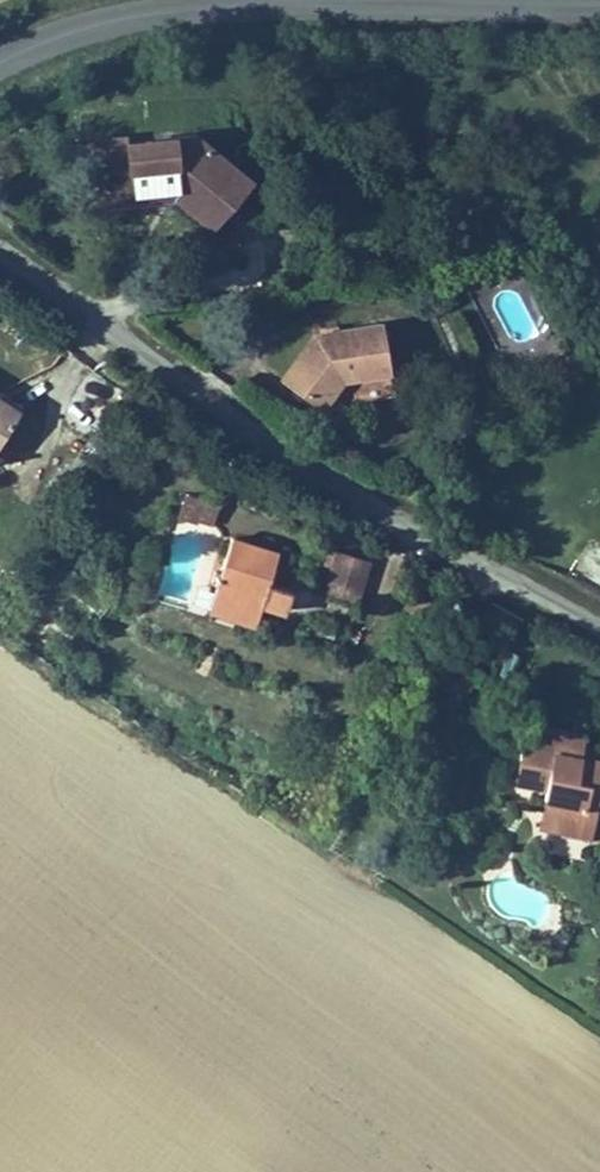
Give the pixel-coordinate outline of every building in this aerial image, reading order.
[(132,140),(95,145),(97,165),(135,161),(134,149),(132,140)] [(135,161),(97,165),(104,205),(176,195),(195,212),(189,218),(211,237),(253,191),(198,140),(134,149),(135,161)] [(176,195),(104,205),(105,213),(173,203),(189,218),(195,212),(176,195)] [(314,340),(280,387),(327,419),(345,391),(392,382),(383,326),(314,340)] [(0,404),(0,446),(19,416),(0,404)] [(217,503),(182,493),(175,519),(209,529),(217,503)] [(230,544),(210,609),(247,619),(244,629),(260,634),(266,613),(288,620),(296,592),(274,585),(282,559),(230,544)] [(322,591),(358,602),(371,561),(334,550),(322,591)] [(247,619),(210,609),(207,619),(244,629),(247,619)] [(555,842),(595,850),(599,822),(599,818),(586,815),(591,793),(598,794),(599,785),(599,765),(583,761),(570,759),(574,739),(524,729),(513,785),(548,791),(545,806),(561,809),(555,842)] [(587,741),(574,739),(570,759),(583,761),(587,741)] [(591,793),(586,815),(599,818),(599,795),(598,794),(591,793)] [(561,809),(545,806),(538,839),(555,842),(561,809)]
